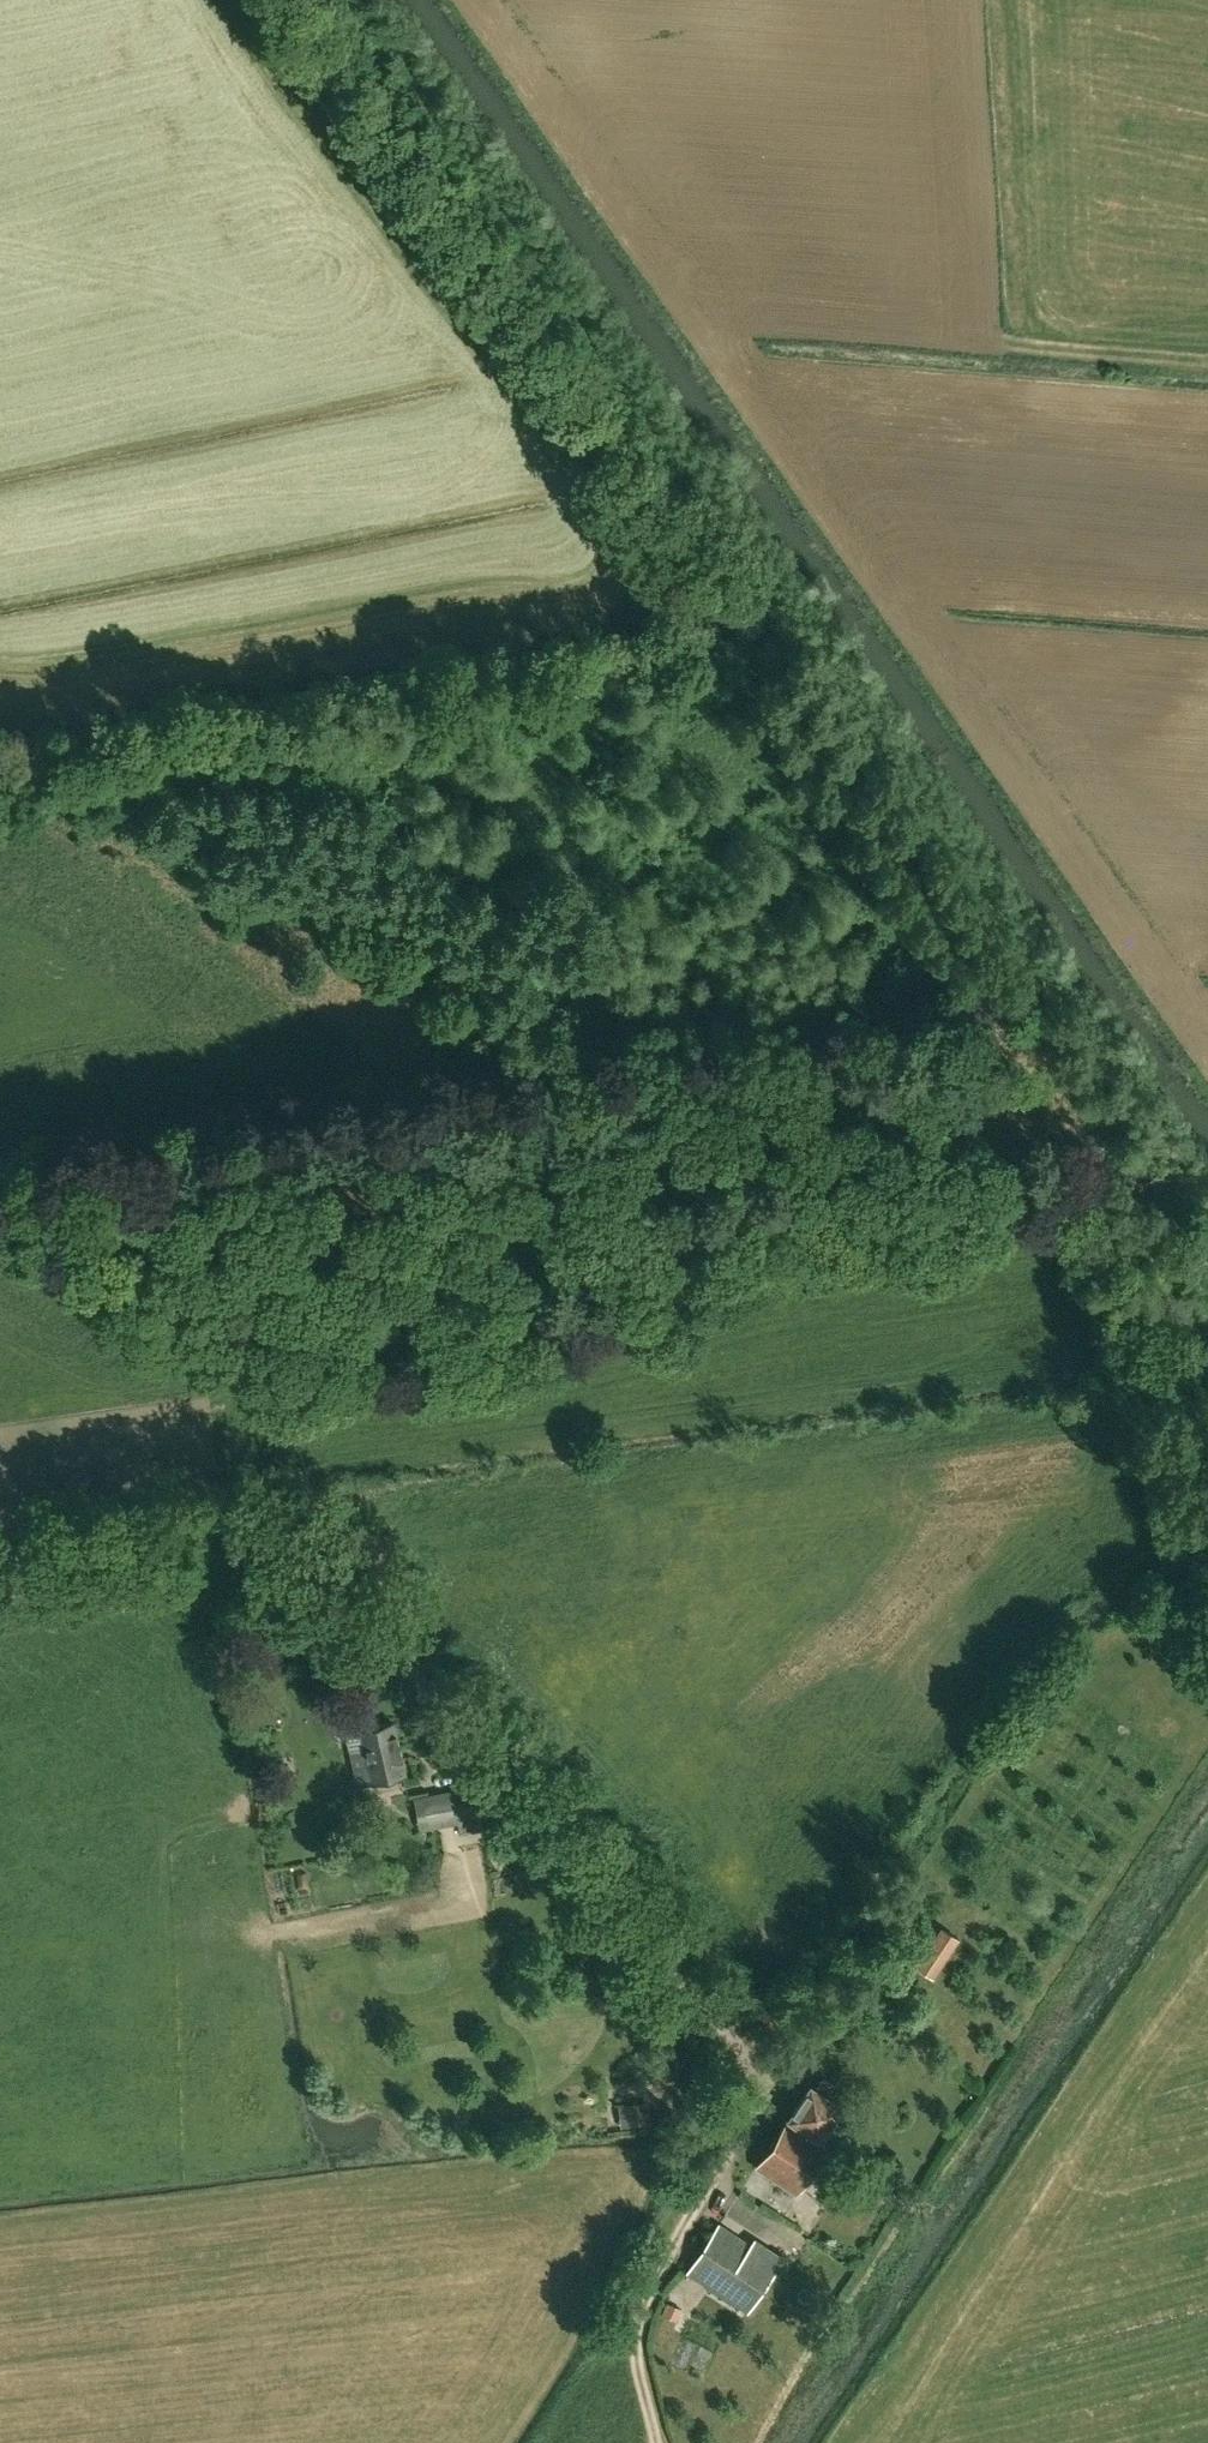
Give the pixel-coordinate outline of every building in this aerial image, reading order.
[(359,1788),(408,1776),(395,1721),(346,1733),(359,1788)] [(480,1789),(415,1802),(421,1830),(460,1823),(462,1832),(488,1827),(480,1789)] [(941,1925),(914,1966),(936,1981),(962,1938),(941,1925)] [(799,2194),(830,2145),(826,2142),(839,2122),(834,2119),(843,2106),(811,2086),(758,2168),(799,2194)] [(649,2102),(619,2105),(622,2128),(652,2126),(649,2102)] [(720,2295),(749,2316),(787,2257),(756,2237),(750,2246),(720,2224),(686,2273),(720,2295)] [(677,2321),(682,2309),(667,2303),(662,2314),(677,2321)] [(704,2328),(688,2368),(707,2376),(724,2337),(704,2328)]
